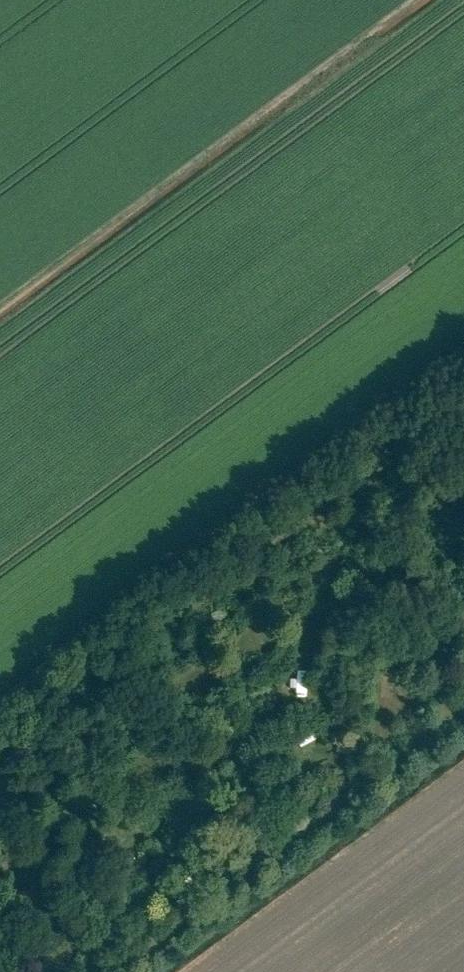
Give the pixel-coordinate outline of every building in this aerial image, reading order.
[(9,971),(26,971),(43,969),(40,948),(6,954),(9,971)]
